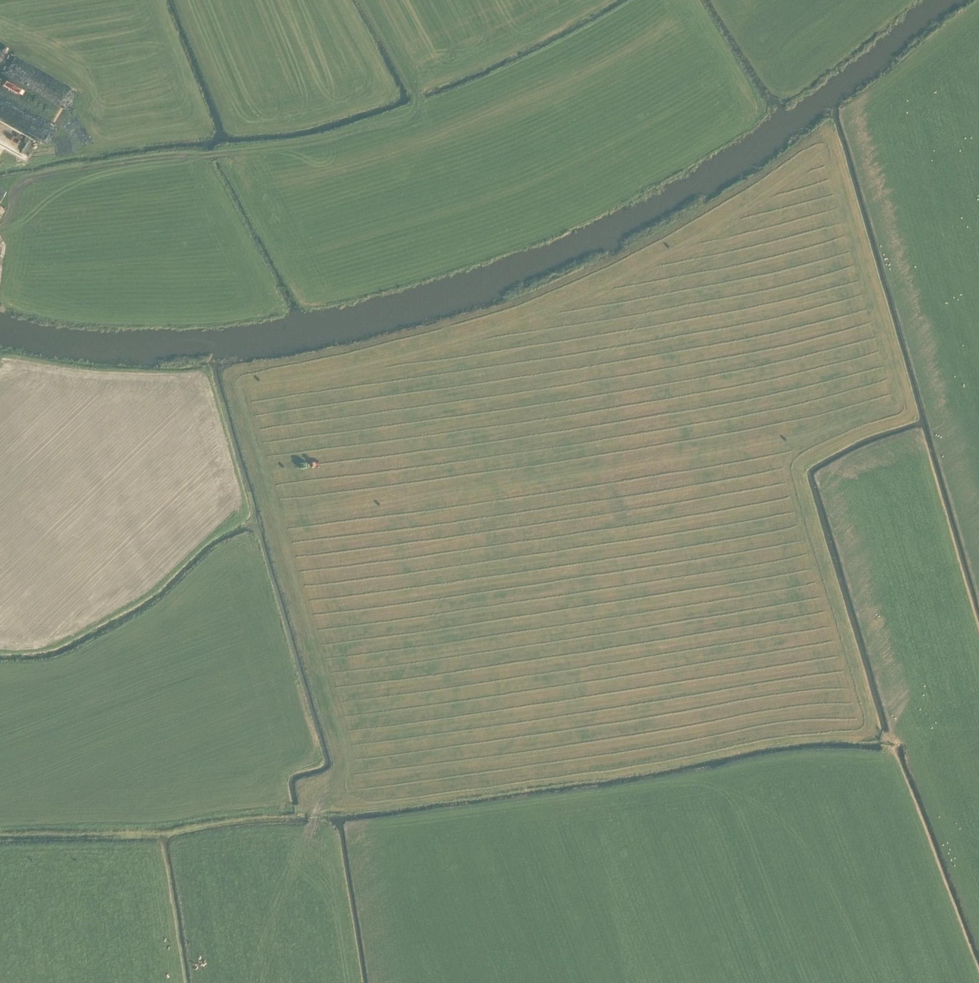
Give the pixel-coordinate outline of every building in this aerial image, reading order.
[(70,133),(79,116),(27,88),(17,106),(70,133)] [(36,138),(0,126),(0,141),(31,152),(36,138)]
